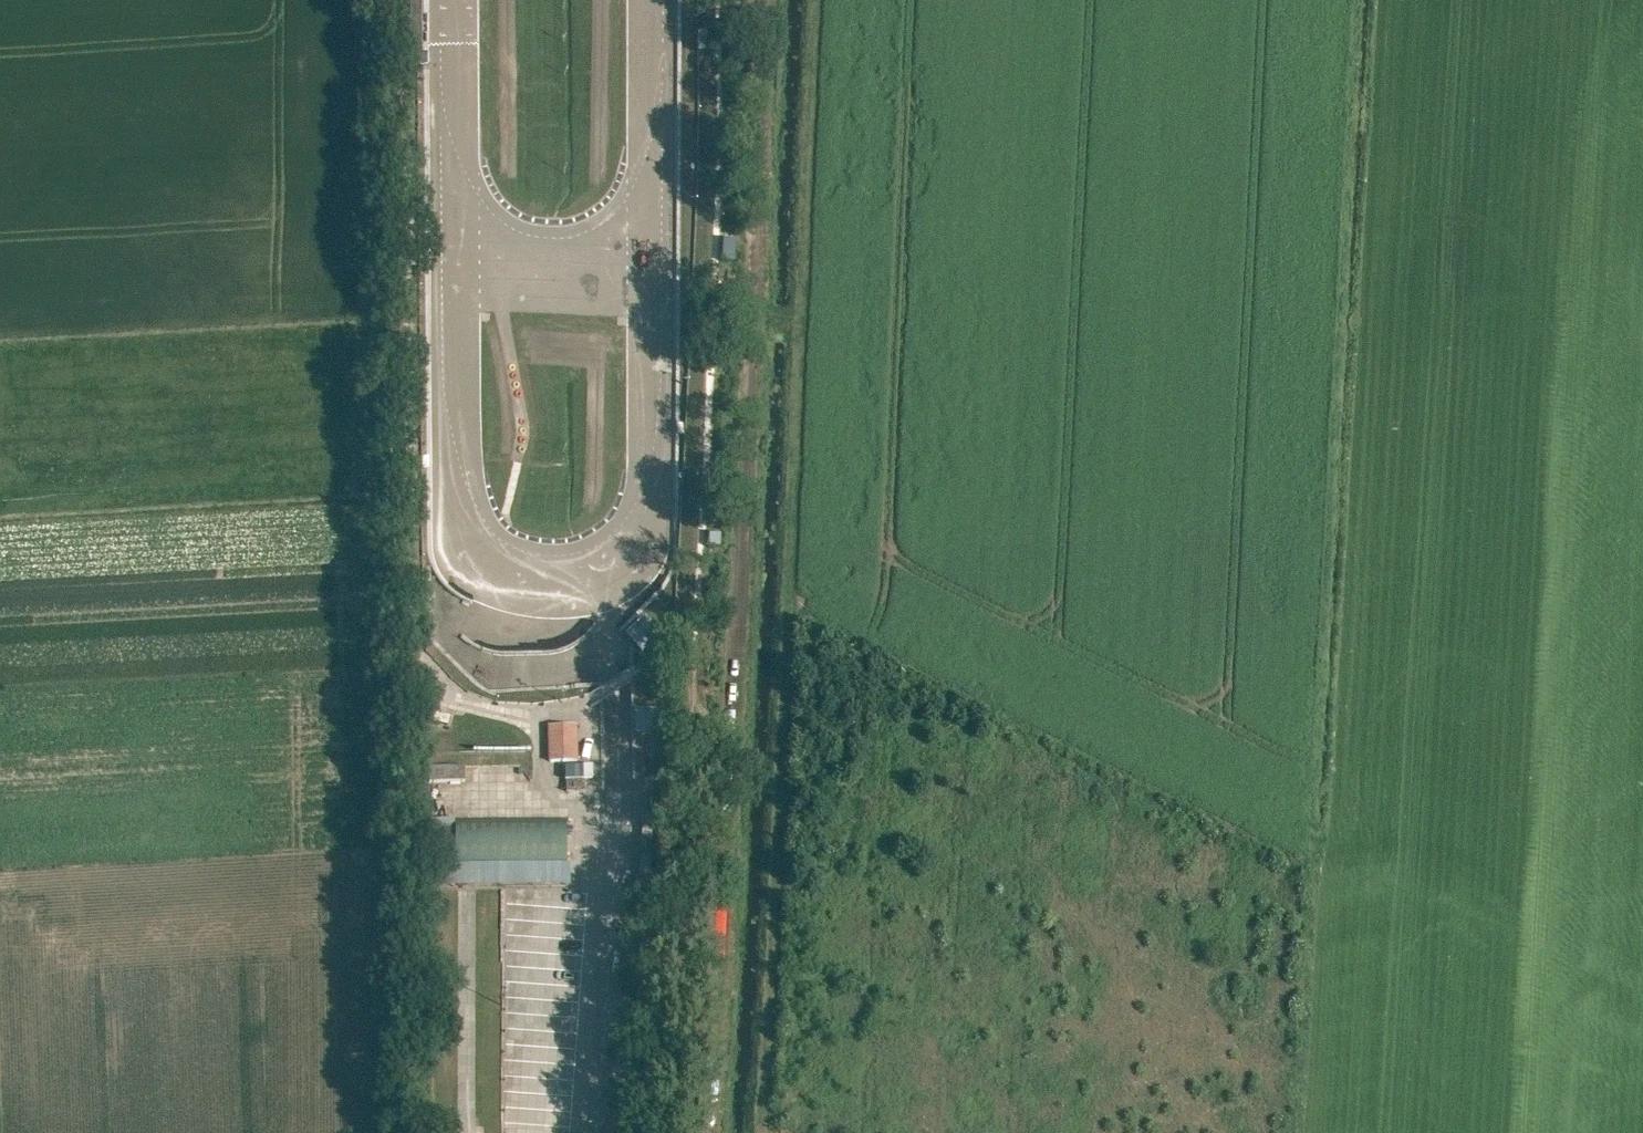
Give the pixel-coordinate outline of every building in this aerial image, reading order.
[(409,52),(419,52),(419,0),(409,0),(409,52)] [(697,35),(697,49),(706,49),(706,35),(697,35)] [(724,177),(724,190),(736,191),(736,178),(724,177)] [(399,334),(385,335),(386,348),(399,347),(399,334)] [(708,534),(707,548),(719,549),(720,535),(708,534)] [(577,764),(576,728),(547,728),(548,765),(577,764)] [(591,767),(564,768),(565,793),(584,793),(583,780),(592,780),(591,767)] [(565,820),(452,820),(452,872),(565,871),(565,820)]
